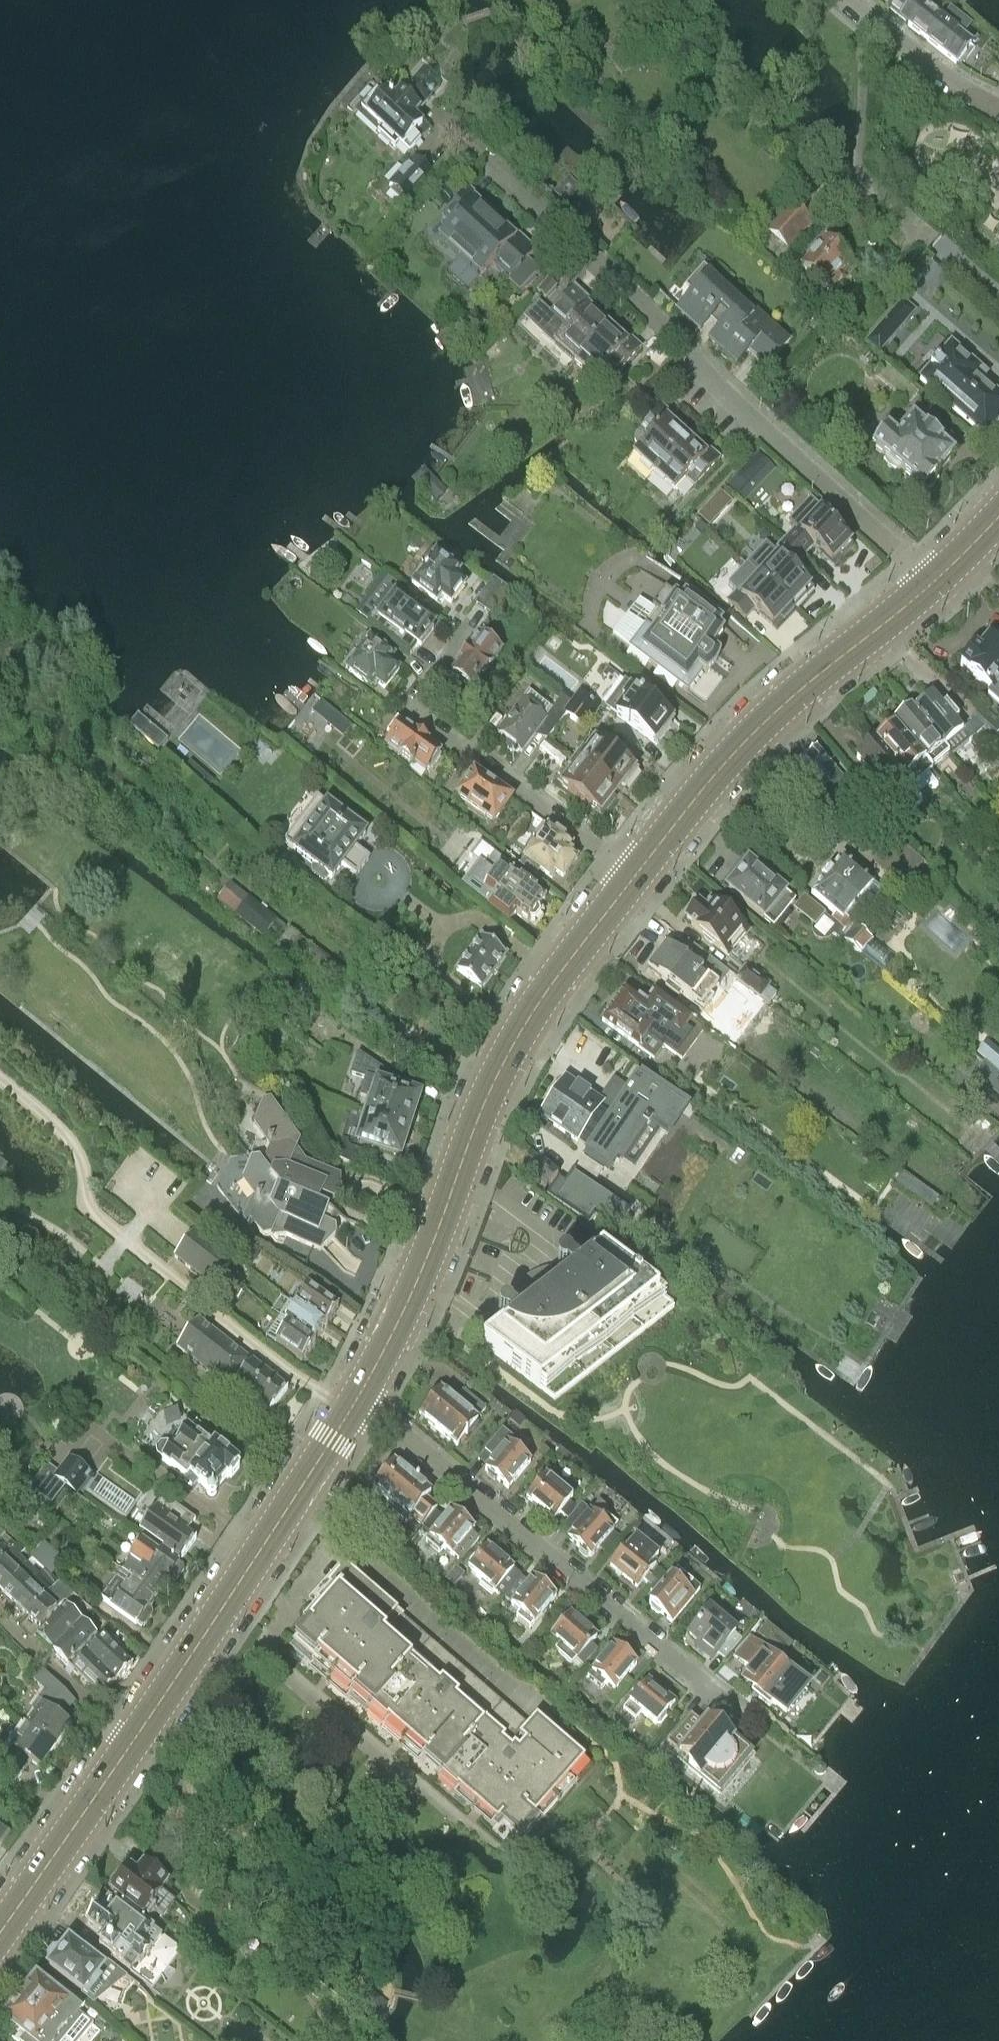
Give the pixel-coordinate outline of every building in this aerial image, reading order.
[(926,0),(893,0),(887,7),(902,19),(909,24),(908,26),(924,40),(940,21),(925,9),(930,3),(926,0)] [(970,45),(940,21),(924,40),(955,64),(970,45)] [(427,128),(414,116),(427,102),(440,88),(422,71),(409,85),(394,101),(380,89),(374,95),(372,93),(363,103),(365,105),(361,110),(381,128),(377,133),(381,136),(380,137),(390,146),(391,145),(394,148),(398,143),(409,153),(420,141),(418,138),(427,128)] [(406,202),(432,174),(414,158),(388,186),(406,202)] [(441,238),(461,257),(493,222),(474,204),(478,199),(469,191),(443,218),(452,226),(441,238)] [(788,248),(810,224),(792,208),(770,232),(788,248)] [(493,222),(461,257),(481,276),(492,263),(501,271),(526,244),(517,235),(512,240),(493,222)] [(800,265),(799,266),(830,293),(831,292),(830,291),(840,279),(841,280),(842,279),(837,275),(850,261),(851,262),(852,261),(825,237),(824,238),(825,239),(801,266),(800,265)] [(730,296),(713,280),(714,278),(703,267),(685,287),(691,293),(677,308),(700,330),(711,318),(719,326),(709,337),(737,363),(751,347),(768,363),(787,342),(734,292),(730,296)] [(550,281),(539,292),(546,298),(557,287),(550,281)] [(554,344),(574,362),(606,327),(587,309),(592,304),(582,296),(557,323),(566,331),(554,344)] [(902,301),(866,342),(880,354),(916,313),(902,301)] [(608,384),(640,349),(631,340),(626,345),(606,327),(574,362),(595,381),(599,376),(608,384)] [(983,372),(984,372),(976,364),(975,365),(951,344),(920,380),(981,433),(988,424),(993,426),(998,419),(998,396),(978,378),(983,372)] [(645,443),(633,456),(654,474),(685,439),(666,421),(671,416),(661,407),(636,435),(645,443)] [(895,441),(888,435),(874,450),(884,459),(884,460),(884,461),(885,464),(886,465),(887,467),(888,468),(889,469),(890,470),(892,471),(895,472),(897,472),(899,472),(900,472),(922,492),(925,491),(927,491),(929,489),(930,489),(932,487),(934,485),(935,482),(935,481),(935,480),(936,479),(936,477),(936,476),(935,476),(952,457),(945,451),(951,445),(925,422),(919,428),(913,423),(897,441),(896,440),(895,441)] [(694,487),(719,460),(710,451),(705,456),(685,439),(654,474),(674,492),(686,479),(694,487)] [(760,450),(729,483),(747,500),(778,467),(760,450)] [(446,491),(426,471),(416,481),(436,501),(446,491)] [(512,554),(536,522),(504,497),(497,507),(505,514),(496,526),(479,514),(471,524),(504,549),(504,548),(512,554)] [(836,525),(821,511),(800,533),(796,529),(785,541),(803,557),(813,546),(834,565),(852,547),(850,544),(851,543),(834,527),(836,525)] [(803,557),(785,541),(773,553),(777,557),(759,577),(793,610),(812,589),(792,569),(803,557)] [(423,568),(411,583),(436,602),(441,596),(450,603),(465,584),(455,577),(460,571),(435,552),(430,552),(421,563),(423,568)] [(793,610),(759,577),(741,596),(737,592),(727,603),(745,619),(754,609),(775,629),(793,610)] [(486,610),(503,586),(493,579),(476,602),(486,610)] [(496,617),(513,594),(503,586),(486,610),(496,617)] [(653,604),(652,607),(652,609),(664,618),(653,632),(645,626),(644,627),(645,628),(630,649),(687,691),(702,672),(705,674),(707,673),(709,671),(711,669),(713,667),(715,665),(716,663),(717,661),(718,658),(718,656),(711,650),(722,634),(717,631),(721,626),(684,599),(681,604),(665,592),(662,593),(660,594),(658,596),(657,598),(655,600),(654,602),(653,604)] [(372,627),(380,633),(410,655),(419,644),(421,646),(433,630),(431,628),(432,627),(419,616),(420,615),(395,596),(394,596),(390,593),(373,614),(378,618),(378,619),(372,627)] [(349,599),(342,595),(338,601),(344,605),(349,599)] [(482,676),(501,651),(492,645),(495,641),(482,631),(479,635),(478,634),(459,660),(461,661),(451,675),(453,676),(451,678),(467,689),(469,688),(471,689),(481,675),(482,676)] [(978,646),(960,667),(991,694),(987,699),(998,709),(998,648),(986,636),(978,646)] [(394,656),(369,638),(364,637),(355,649),(357,653),(346,669),(370,687),(375,681),(384,688),(399,669),(390,662),(394,656)] [(639,676),(624,695),(622,699),(618,697),(615,699),(611,705),(610,708),(612,712),(656,746),(669,728),(666,726),(671,719),(641,697),(650,684),(639,676)] [(580,692),(572,702),(592,718),(600,707),(580,692)] [(911,709),(948,753),(951,756),(970,740),(931,695),(911,709)] [(551,734),(566,715),(563,713),(570,704),(562,697),(545,719),(521,701),(496,734),(506,741),(505,745),(507,749),(510,752),(515,752),(518,750),(521,752),(541,727),(551,734)] [(592,718),(572,702),(570,704),(563,713),(566,715),(584,728),(592,718)] [(330,725),(338,716),(322,703),(315,712),(330,725)] [(911,709),(893,725),(930,768),(948,753),(911,709)] [(440,753),(426,743),(427,742),(402,723),(401,724),(397,720),(387,734),(392,737),(385,746),(411,764),(414,766),(415,764),(426,772),(427,771),(429,772),(441,756),(439,755),(440,753)] [(893,726),(874,742),(912,786),(913,786),(932,770),(930,768),(893,725),(892,726),(893,726)] [(157,726),(148,734),(157,746),(167,739),(157,726)] [(637,771),(596,741),(586,755),(582,752),(575,762),(616,792),(621,786),(624,789),(637,771)] [(894,802),(912,786),(874,742),(856,757),(894,802)] [(780,779),(808,809),(820,798),(826,804),(849,784),(829,762),(816,748),(806,757),(805,756),(792,768),(788,766),(780,774),(782,778),(780,779)] [(616,792),(575,762),(568,771),(572,774),(561,788),(602,818),(615,801),(612,798),(616,792)] [(414,766),(411,764),(408,768),(421,779),(426,772),(415,764),(414,766)] [(510,800),(494,789),(496,788),(489,783),(488,784),(474,774),(458,797),(493,823),(510,800)] [(355,847),(366,834),(362,831),(364,828),(364,824),(354,816),(350,817),(347,820),(327,805),(293,850),(313,865),(311,868),(311,873),(321,880),(326,880),(328,877),(331,879),(342,865),(350,872),(364,854),(355,847)] [(577,858),(567,851),(572,845),(547,826),(547,827),(542,826),(533,838),(535,842),(524,858),(548,876),(553,870),(563,877),(577,858)] [(904,844),(883,869),(904,886),(925,862),(904,844)] [(190,859),(177,849),(172,856),(185,866),(190,859)] [(880,890),(868,880),(848,862),(842,858),(830,872),(829,872),(822,879),(823,880),(811,895),(835,915),(848,927),(851,924),(880,890)] [(748,864),(728,889),(727,889),(763,919),(773,926),(793,902),(783,894),(784,894),(748,864)] [(493,897),(522,919),(527,923),(529,921),(530,922),(535,921),(539,915),(538,910),(537,910),(545,899),(505,868),(487,892),(493,897)] [(231,884),(218,899),(263,937),(270,929),(278,935),(284,927),(231,884)] [(315,896),(303,910),(313,918),(324,904),(315,896)] [(522,919),(493,897),(486,907),(508,923),(514,928),(522,919)] [(818,921),(823,915),(824,914),(804,897),(795,909),(815,925),(818,921)] [(697,905),(687,918),(686,919),(692,924),(690,926),(704,938),(705,940),(710,944),(712,944),(727,957),(748,932),(722,911),(723,909),(718,905),(717,907),(711,902),(704,910),(697,905)] [(872,942),(851,924),(848,927),(835,915),(831,919),(845,931),(844,931),(823,915),(818,921),(860,956),(872,942)] [(350,980),(289,931),(275,948),(296,965),(290,973),(299,980),(305,973),(337,996),(350,980)] [(480,989),(506,955),(504,954),(482,938),(481,937),(456,971),(457,972),(458,972),(475,985),(479,988),(480,989)] [(893,960),(872,942),(860,956),(882,973),(893,960)] [(689,963),(665,945),(648,967),(704,1010),(714,996),(710,993),(717,985),(726,992),(736,978),(699,950),(689,963)] [(769,985),(745,967),(736,979),(769,1004),(776,995),(767,988),(769,985)] [(707,1027),(681,1008),(661,994),(651,1008),(625,989),(602,1021),(639,1048),(640,1048),(654,1058),(663,1046),(683,1060),(707,1027)] [(979,1035),(968,1048),(989,1065),(998,1052),(979,1035)] [(409,1127),(419,1097),(377,1083),(382,1069),(357,1053),(350,1074),(365,1079),(359,1097),(367,1099),(363,1112),(409,1127)] [(559,1177),(546,1196),(588,1224),(594,1216),(616,1231),(617,1231),(621,1234),(622,1234),(632,1219),(627,1216),(629,1213),(628,1212),(630,1208),(618,1200),(663,1132),(665,1133),(666,1133),(674,1121),(675,1122),(684,1108),(636,1075),(623,1094),(613,1087),(601,1104),(605,1107),(582,1140),(589,1145),(582,1155),(573,1168),(564,1181),(559,1177)] [(989,1088),(998,1096),(998,1077),(989,1088)] [(540,1117),(580,1144),(582,1140),(605,1107),(601,1104),(565,1080),(540,1117)] [(254,1123),(270,1145),(268,1151),(262,1163),(281,1190),(324,1209),(328,1211),(333,1202),(339,1198),(339,1176),(305,1160),(296,1149),(299,1142),(270,1103),(262,1103),(254,1123)] [(409,1127),(363,1112),(358,1125),(363,1127),(357,1144),(399,1158),(409,1127)] [(347,1143),(347,1142),(348,1141),(342,1139),(336,1158),(356,1167),(362,1151),(350,1147),(349,1146),(348,1145),(348,1144),(347,1143)] [(533,1176),(532,1178),(545,1189),(557,1175),(544,1164),(542,1165),(531,1156),(522,1166),(533,1176)] [(281,1190),(262,1163),(259,1158),(251,1159),(242,1178),(258,1201),(256,1207),(250,1220),(263,1237),(285,1235),(320,1250),(335,1235),(334,1228),(338,1218),(353,1225),(355,1223),(328,1211),(324,1209),(281,1190)] [(194,1233),(174,1258),(214,1289),(234,1264),(194,1233)] [(507,1325),(491,1337),(482,1345),(554,1400),(674,1307),(601,1252),(600,1253),(591,1260),(575,1272),(571,1269),(569,1266),(566,1264),(563,1263),(559,1265),(557,1267),(556,1271),(557,1272),(550,1277),(547,1275),(512,1303),(514,1305),(508,1310),(507,1309),(504,1309),(500,1310),(498,1313),(497,1317),(499,1321),(502,1323),(506,1323),(507,1325)] [(244,1292),(231,1281),(223,1290),(237,1300),(244,1292)] [(338,1309),(309,1289),(297,1305),(326,1325),(325,1327),(326,1327),(338,1309)] [(326,1325),(297,1305),(284,1323),(314,1343),(325,1327),(326,1325)] [(232,1385),(237,1379),(272,1408),(290,1386),(200,1315),(178,1343),(232,1385)] [(315,1344),(314,1343),(284,1323),(283,1323),(270,1342),(301,1363),(315,1344)] [(429,1402),(423,1410),(419,1416),(456,1446),(477,1420),(485,1409),(464,1391),(455,1402),(440,1390),(438,1392),(434,1393),(429,1399),(429,1402)] [(225,1446),(196,1422),(189,1430),(188,1429),(176,1443),(178,1445),(175,1448),(168,1443),(160,1443),(155,1449),(156,1457),(185,1480),(184,1481),(191,1487),(196,1481),(207,1490),(206,1491),(206,1492),(207,1493),(207,1494),(208,1495),(209,1496),(211,1496),(212,1496),(213,1496),(215,1495),(216,1494),(216,1492),(216,1491),(216,1489),(226,1477),(228,1478),(229,1477),(231,1478),(239,1468),(237,1466),(239,1465),(221,1450),(225,1446)] [(508,1489),(530,1462),(521,1455),(525,1450),(511,1439),(508,1444),(498,1435),(481,1456),(491,1464),(485,1470),(487,1472),(487,1475),(494,1480),(497,1480),(508,1489)] [(47,1464),(28,1488),(50,1505),(65,1486),(76,1495),(92,1475),(69,1458),(58,1472),(47,1464)] [(416,1481),(400,1467),(393,1462),(383,1475),(379,1476),(374,1482),(375,1485),(372,1488),(396,1507),(392,1512),(406,1524),(410,1518),(421,1526),(437,1507),(426,1498),(431,1493),(418,1482),(419,1481),(417,1479),(416,1481)] [(4,1472),(0,1474),(0,1487),(8,1484),(4,1472)] [(560,1512),(569,1520),(578,1509),(569,1501),(575,1494),(562,1484),(559,1487),(545,1475),(543,1477),(540,1478),(535,1484),(535,1487),(526,1498),(553,1520),(560,1512)] [(138,1505),(113,1489),(116,1485),(108,1479),(92,1500),(125,1523),(138,1505)] [(186,1533),(194,1520),(162,1498),(140,1530),(153,1540),(180,1558),(182,1560),(186,1553),(187,1554),(192,1553),(196,1548),(195,1543),(194,1543),(196,1540),(186,1533)] [(590,1558),(617,1526),(603,1515),(599,1519),(582,1505),(578,1509),(569,1520),(564,1527),(572,1534),(568,1539),(579,1548),(579,1551),(585,1557),(589,1557),(590,1558)] [(438,1527),(426,1541),(439,1553),(443,1548),(452,1556),(453,1554),(460,1559),(477,1539),(471,1533),(474,1529),(463,1520),(463,1517),(457,1511),(453,1512),(452,1510),(444,1519),(436,1512),(429,1520),(438,1527)] [(153,1540),(140,1530),(136,1536),(144,1541),(150,1545),(153,1540)] [(648,1574),(662,1557),(634,1535),(626,1545),(623,1545),(618,1551),(618,1555),(610,1566),(637,1588),(643,1580),(648,1574)] [(158,1555),(162,1550),(178,1561),(180,1558),(153,1540),(150,1545),(144,1541),(142,1543),(158,1555)] [(25,1563),(18,1557),(25,1549),(18,1543),(2,1561),(0,1563),(0,1590),(25,1563)] [(29,1558),(43,1571),(49,1577),(50,1576),(64,1562),(44,1543),(29,1558)] [(158,1555),(142,1543),(122,1572),(133,1580),(156,1595),(168,1578),(173,1581),(176,1581),(183,1571),(183,1568),(178,1565),(179,1563),(178,1561),(162,1550),(158,1555)] [(521,1575),(513,1568),(486,1547),(477,1558),(474,1558),(469,1564),(469,1568),(468,1570),(482,1581),(479,1584),(491,1594),(494,1591),(502,1598),(503,1597),(520,1576),(521,1575)] [(0,1590),(14,1603),(39,1576),(25,1563),(0,1590)] [(470,1809),(470,1810),(473,1812),(476,1808),(495,1825),(502,1816),(520,1832),(535,1816),(537,1818),(540,1815),(535,1810),(548,1794),(558,1802),(560,1799),(551,1791),(564,1776),(570,1780),(573,1777),(570,1775),(585,1758),(536,1716),(528,1725),(344,1565),(311,1603),(320,1611),(308,1625),(311,1628),(293,1649),(328,1680),(325,1683),(328,1686),(331,1682),(350,1699),(352,1696),(367,1708),(364,1711),(367,1714),(370,1711),(384,1724),(382,1726),(401,1743),(398,1746),(400,1749),(403,1745),(423,1762),(425,1759),(439,1771),(437,1774),(440,1777),(442,1774),(457,1787),(454,1789),(473,1806),(470,1809)] [(671,1623),(700,1589),(678,1570),(664,1587),(656,1596),(649,1604),(651,1606),(651,1609),(657,1614),(661,1614),(671,1623)] [(650,1587),(656,1580),(648,1574),(643,1580),(650,1587)] [(39,1576),(14,1603),(26,1614),(51,1587),(39,1576)] [(529,1583),(520,1576),(503,1597),(511,1605),(520,1612),(516,1617),(530,1628),(556,1597),(554,1595),(554,1592),(547,1587),(544,1587),(533,1578),(529,1583)] [(146,1609),(156,1595),(133,1580),(128,1588),(116,1579),(101,1600),(135,1625),(136,1623),(142,1627),(144,1626),(152,1616),(151,1613),(146,1609)] [(656,1596),(664,1587),(656,1580),(650,1587),(648,1589),(656,1596)] [(51,1587),(26,1614),(39,1626),(62,1602),(66,1601),(51,1587)] [(697,1647),(712,1659),(717,1653),(725,1659),(741,1639),(734,1633),(735,1631),(724,1622),(728,1617),(712,1605),(689,1633),(700,1643),(697,1647)] [(37,1637),(54,1653),(83,1623),(66,1606),(37,1637)] [(550,1637),(562,1648),(558,1653),(572,1664),(576,1660),(582,1665),(593,1652),(588,1647),(596,1638),(570,1615),(561,1626),(557,1626),(552,1632),(552,1636),(550,1637)] [(83,1623),(54,1653),(71,1670),(87,1654),(101,1639),(83,1623)] [(768,1623),(759,1634),(782,1654),(791,1644),(768,1623)] [(103,1637),(101,1639),(87,1654),(116,1682),(132,1666),(103,1637)] [(814,1685),(792,1667),(789,1669),(751,1638),(733,1659),(748,1671),(742,1677),(767,1697),(789,1715),(814,1685)] [(613,1646),(587,1678),(601,1689),(605,1684),(614,1692),(617,1688),(625,1694),(634,1683),(626,1676),(636,1664),(625,1656),(625,1652),(619,1646),(615,1647),(613,1646)] [(116,1682),(87,1654),(71,1670),(101,1699),(116,1682)] [(36,1712),(26,1727),(56,1747),(71,1725),(60,1718),(73,1700),(43,1671),(34,1681),(43,1690),(31,1709),(36,1712)] [(636,1694),(622,1711),(635,1722),(641,1714),(656,1726),(657,1724),(661,1724),(666,1717),(666,1713),(674,1703),(647,1681),(642,1688),(637,1684),(632,1691),(636,1694)] [(614,1692),(607,1700),(615,1707),(625,1694),(617,1688),(614,1692)] [(702,1725),(691,1715),(667,1743),(676,1750),(691,1763),(688,1767),(719,1793),(736,1772),(734,1770),(747,1754),(746,1754),(715,1727),(706,1720),(702,1725)] [(56,1747),(26,1727),(5,1757),(0,1752),(0,1772),(14,1784),(30,1762),(40,1769),(56,1747)] [(1,1845),(9,1833),(0,1826),(0,1845),(1,1845)] [(119,1881),(110,1892),(122,1901),(148,1921),(155,1912),(162,1918),(173,1904),(160,1894),(168,1883),(144,1865),(136,1875),(129,1869),(127,1871),(124,1869),(116,1879),(119,1881)] [(150,1951),(161,1937),(152,1930),(114,1900),(104,1913),(98,1908),(86,1924),(105,1939),(98,1948),(111,1958),(112,1957),(117,1960),(130,1971),(136,1963),(139,1965),(151,1951),(150,1951)] [(104,1967),(102,1966),(101,1967),(68,1942),(59,1954),(53,1955),(49,1961),(50,1966),(48,1968),(95,2004),(127,1978),(108,1963),(104,1967)] [(84,2006),(63,1990),(57,1997),(36,1980),(28,1990),(27,1989),(26,1989),(25,1990),(24,1990),(19,1997),(18,1998),(18,1999),(18,2000),(19,2001),(18,2003),(65,2040),(93,2040),(107,2024),(84,2006)] [(351,2003),(373,2020),(385,2005),(364,1987),(351,2003)] [(18,2003),(10,2012),(9,2012),(5,2017),(6,2023),(11,2026),(24,2037),(21,2040),(65,2040),(18,2003)]
